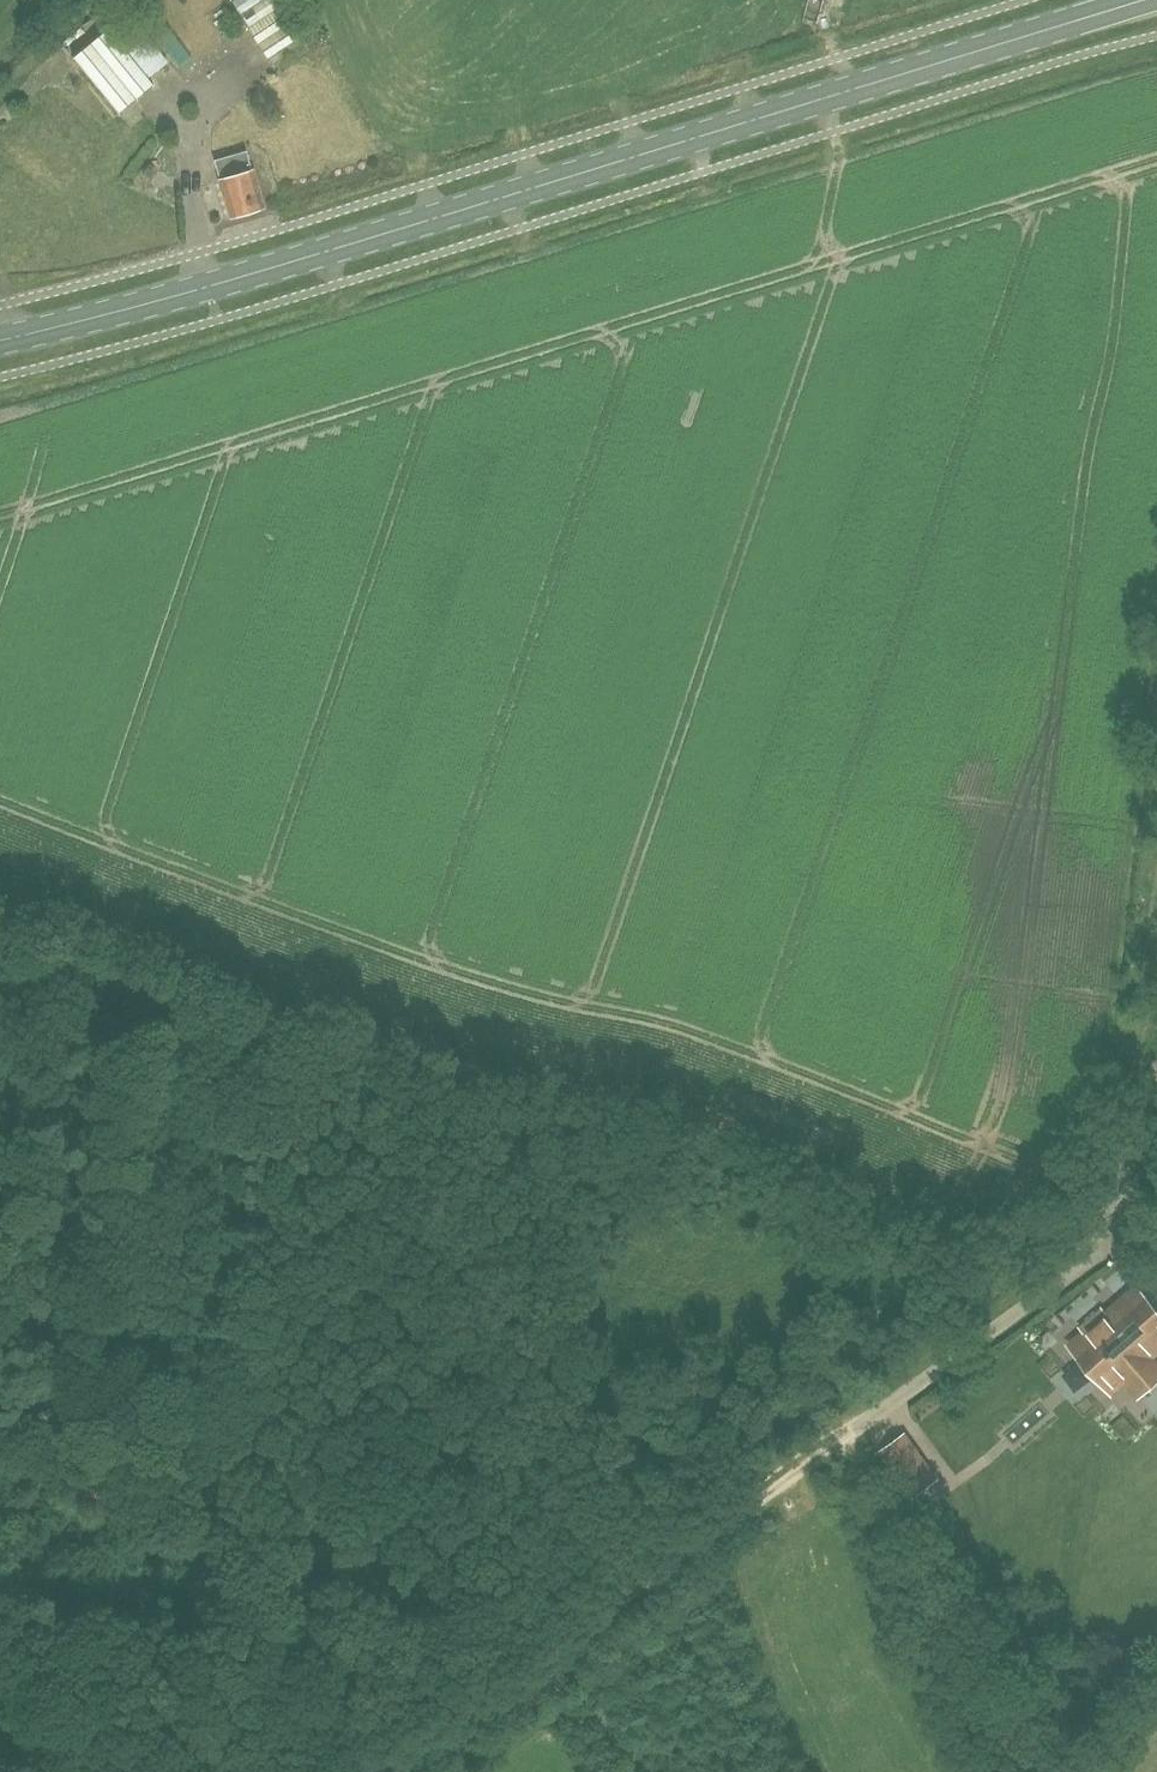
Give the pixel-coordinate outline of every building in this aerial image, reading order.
[(147,78),(167,62),(118,0),(102,0),(91,8),(94,12),(107,28),(71,56),(117,114),(153,85),(147,78)] [(228,1),(248,23),(273,0),(229,0),(228,1)] [(263,21),(235,40),(260,76),(288,57),(263,21)] [(244,152),(216,161),(222,180),(218,181),(230,217),(262,207),(250,171),(244,152)] [(1084,1331),(1070,1344),(1112,1391),(1129,1376),(1142,1391),(1156,1377),(1156,1374),(1146,1361),(1156,1351),(1156,1314),(1134,1287),(1104,1313),(1101,1310),(1081,1328),(1084,1331)] [(1143,1393),(1156,1408),(1156,1379),(1143,1393)] [(898,1423),(931,1470),(948,1458),(915,1411),(898,1423)] [(922,1464),(901,1434),(877,1451),(899,1481),(922,1464)]
